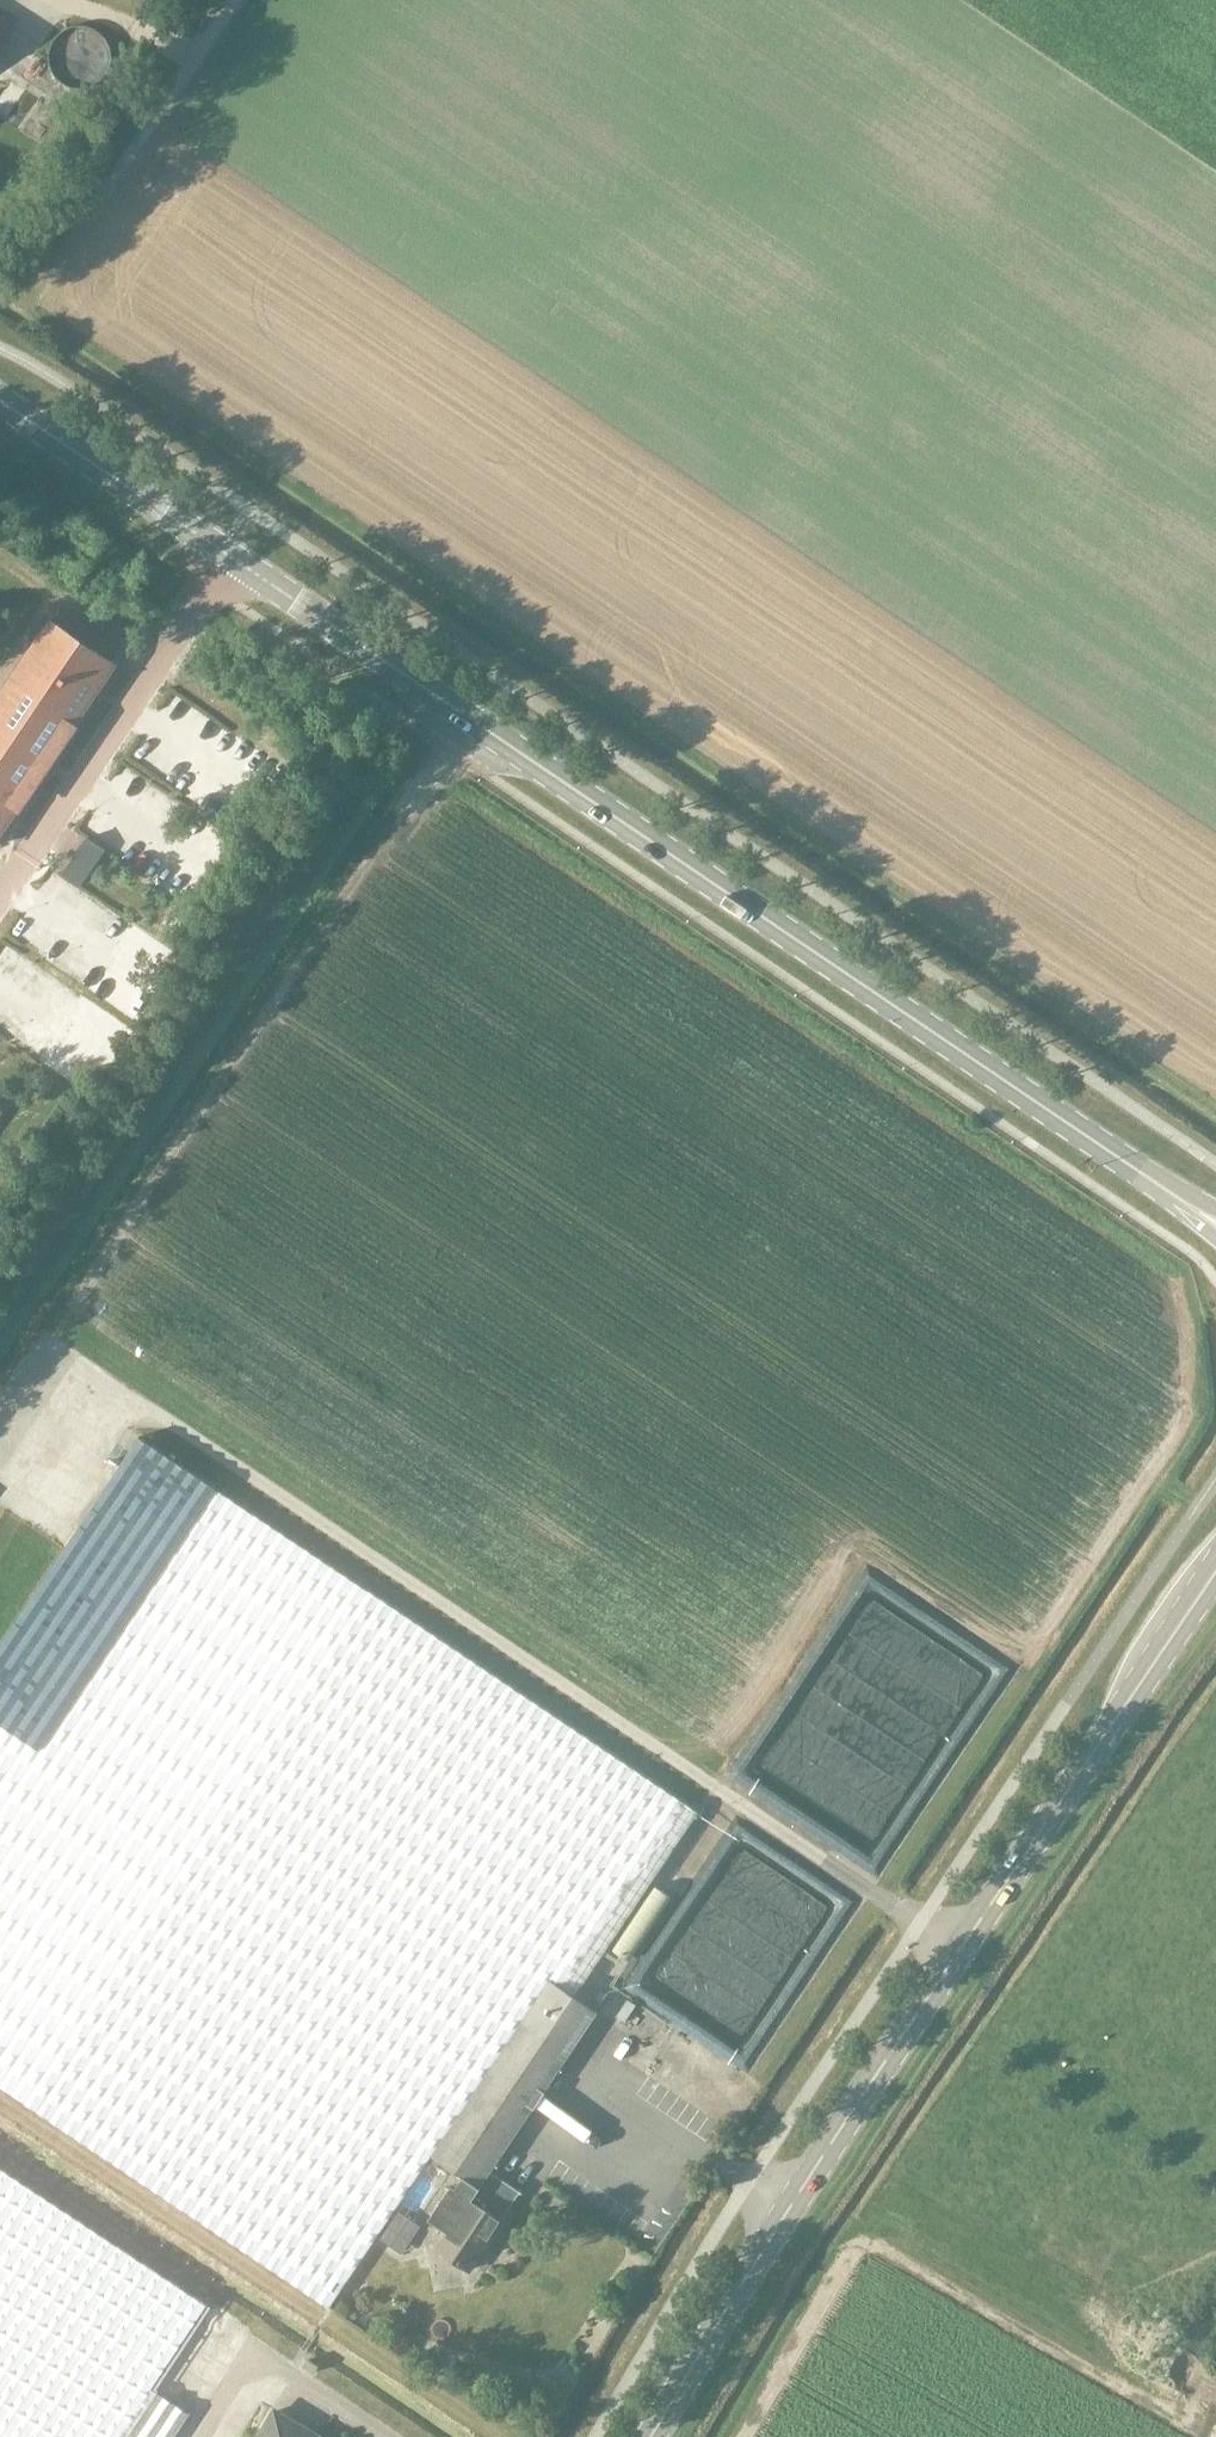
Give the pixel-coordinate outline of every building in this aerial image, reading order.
[(115,57),(115,55),(115,52),(114,48),(113,45),(113,43),(111,40),(109,37),(108,35),(106,32),(103,30),(100,28),(96,26),(93,24),(90,24),(88,23),(84,23),(81,23),(77,23),(74,24),(72,25),(68,27),(65,28),(63,30),(61,32),(59,34),(57,37),(56,39),(54,42),(53,45),(52,48),(52,50),(51,54),(51,56),(52,59),(52,62),(53,65),(54,68),(56,71),(58,73),(60,76),(62,78),(65,80),(67,82),(70,84),(73,85),(77,86),(79,86),(83,86),(87,86),(91,85),(96,84),(98,83),(101,81),(104,79),(106,77),(108,74),(110,71),(112,69),(113,66),(114,63),(114,61),(115,57)] [(17,578),(34,593),(42,583),(25,568),(17,578)] [(55,623),(0,704),(0,842),(119,666),(55,623)] [(120,756),(135,767),(151,744),(135,734),(120,756)] [(61,870),(82,879),(100,839),(79,829),(61,870)] [(111,835),(110,853),(130,855),(131,837),(111,835)] [(366,1592),(137,1438),(0,1643),(0,2086),(327,2306),(429,2154),(431,2155),(548,1981),(572,1997),(696,1813),(366,1592)] [(656,1880),(611,1943),(626,1953),(671,1891),(656,1880)] [(596,2013),(572,1997),(548,1981),(431,2155),(462,2176),(454,2187),(450,2185),(428,2218),(448,2232),(437,2249),(469,2270),(521,2192),(490,2171),(596,2013)] [(612,2015),(649,2038),(661,2020),(624,1997),(612,2015)] [(189,2414),(151,2389),(206,2305),(0,2169),(0,2436),(174,2436),(189,2414)] [(312,2373),(317,2367),(306,2360),(302,2366),(312,2373)] [(269,2413),(256,2436),(311,2436),(269,2413)]
